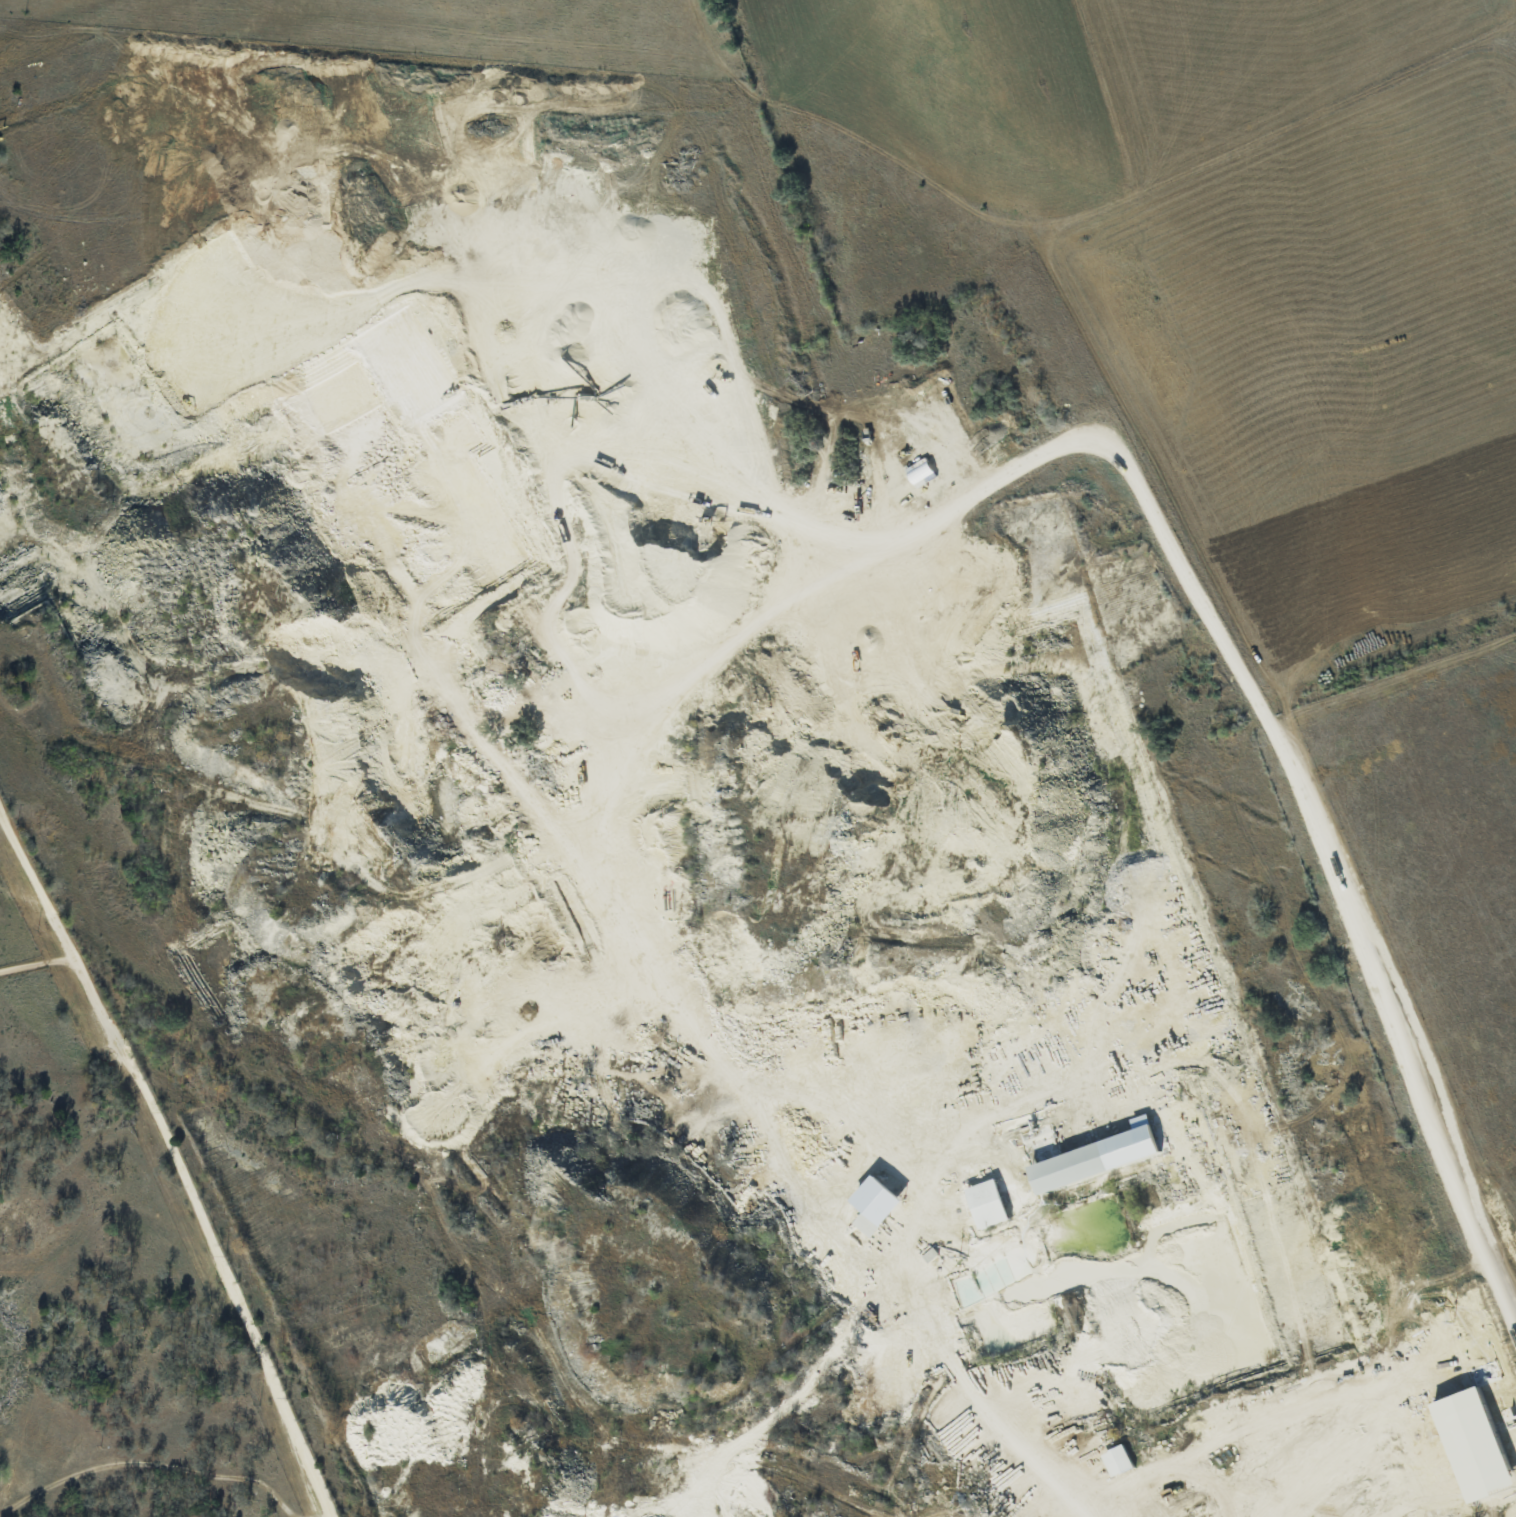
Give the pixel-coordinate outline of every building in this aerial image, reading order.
[(1132,1132),(1026,1165),(1035,1194),(1158,1155),(1145,1114),(1128,1119),(1132,1132)] [(964,1187),(977,1229),(1007,1220),(994,1178),(964,1187)] [(869,1237),(880,1224),(861,1210),(851,1224),(869,1237)] [(1100,1454),(1111,1478),(1133,1468),(1122,1444),(1100,1454)]
